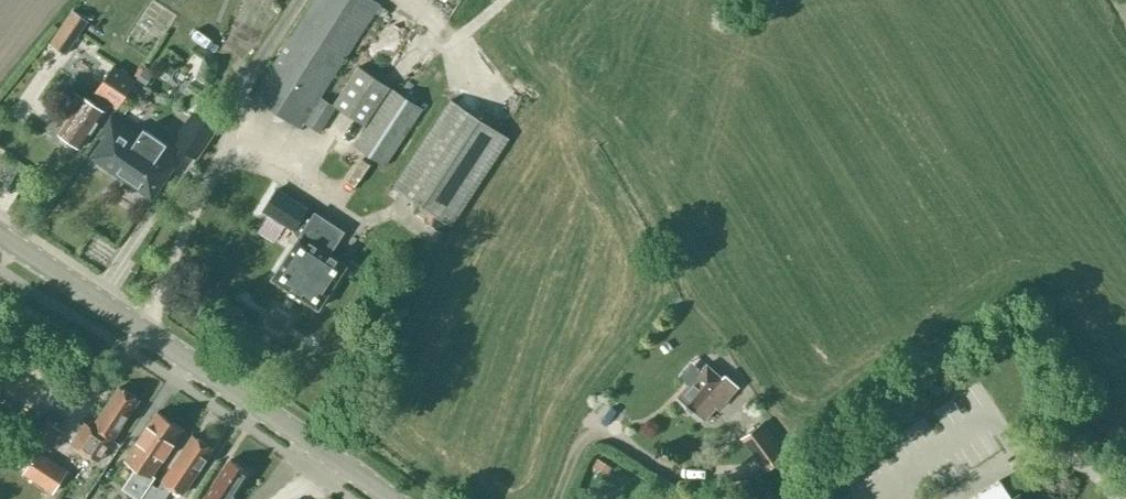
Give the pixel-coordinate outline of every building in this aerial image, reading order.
[(253,96),(301,126),(304,121),(320,131),(336,106),(333,104),(320,96),(380,4),(374,0),(314,0),(253,96)] [(62,48),(85,14),(73,6),(50,40),(62,48)] [(194,77),(207,81),(215,59),(202,55),(194,77)] [(69,117),(59,132),(81,147),(111,103),(116,106),(117,107),(136,79),(115,66),(114,65),(95,92),(98,94),(93,102),(86,97),(83,96),(82,97),(73,91),(59,111),(69,117)] [(358,65),(333,104),(336,106),(364,124),(389,86),(358,65)] [(367,127),(355,145),(384,165),(422,107),(392,88),(367,127)] [(50,89),(38,94),(44,108),(56,103),(50,89)] [(451,224),(508,137),(450,99),(393,186),(451,224)] [(171,140),(196,157),(216,127),(191,110),(171,140)] [(105,137),(93,155),(152,194),(169,169),(168,167),(174,158),(164,150),(163,150),(167,144),(143,128),(139,134),(116,118),(111,114),(98,133),(105,137)] [(354,151),(341,178),(356,185),(369,158),(354,151)] [(277,187),(263,209),(294,229),(288,238),(295,243),(272,277),(318,307),(346,264),(308,239),(316,228),(300,218),(307,207),(277,187)] [(677,397),(693,411),(694,410),(703,419),(719,402),(721,404),(738,385),(725,374),(721,377),(707,364),(699,372),(677,397)] [(83,426),(72,443),(98,460),(138,398),(120,385),(93,426),(90,431),(83,426)] [(121,487),(140,498),(156,475),(152,473),(156,468),(183,428),(157,410),(124,459),(135,466),(121,487)] [(47,420),(35,439),(47,447),(59,428),(47,420)] [(764,422),(741,439),(765,473),(789,456),(764,422)] [(172,486),(182,493),(212,447),(193,434),(174,464),(173,463),(173,464),(157,487),(152,484),(144,496),(148,498),(163,498),(172,486)] [(24,473),(53,493),(68,471),(39,450),(24,473)] [(203,498),(230,498),(248,471),(230,459),(203,498)] [(970,498),(1024,498),(1019,492),(1011,498),(999,479),(970,498)]
